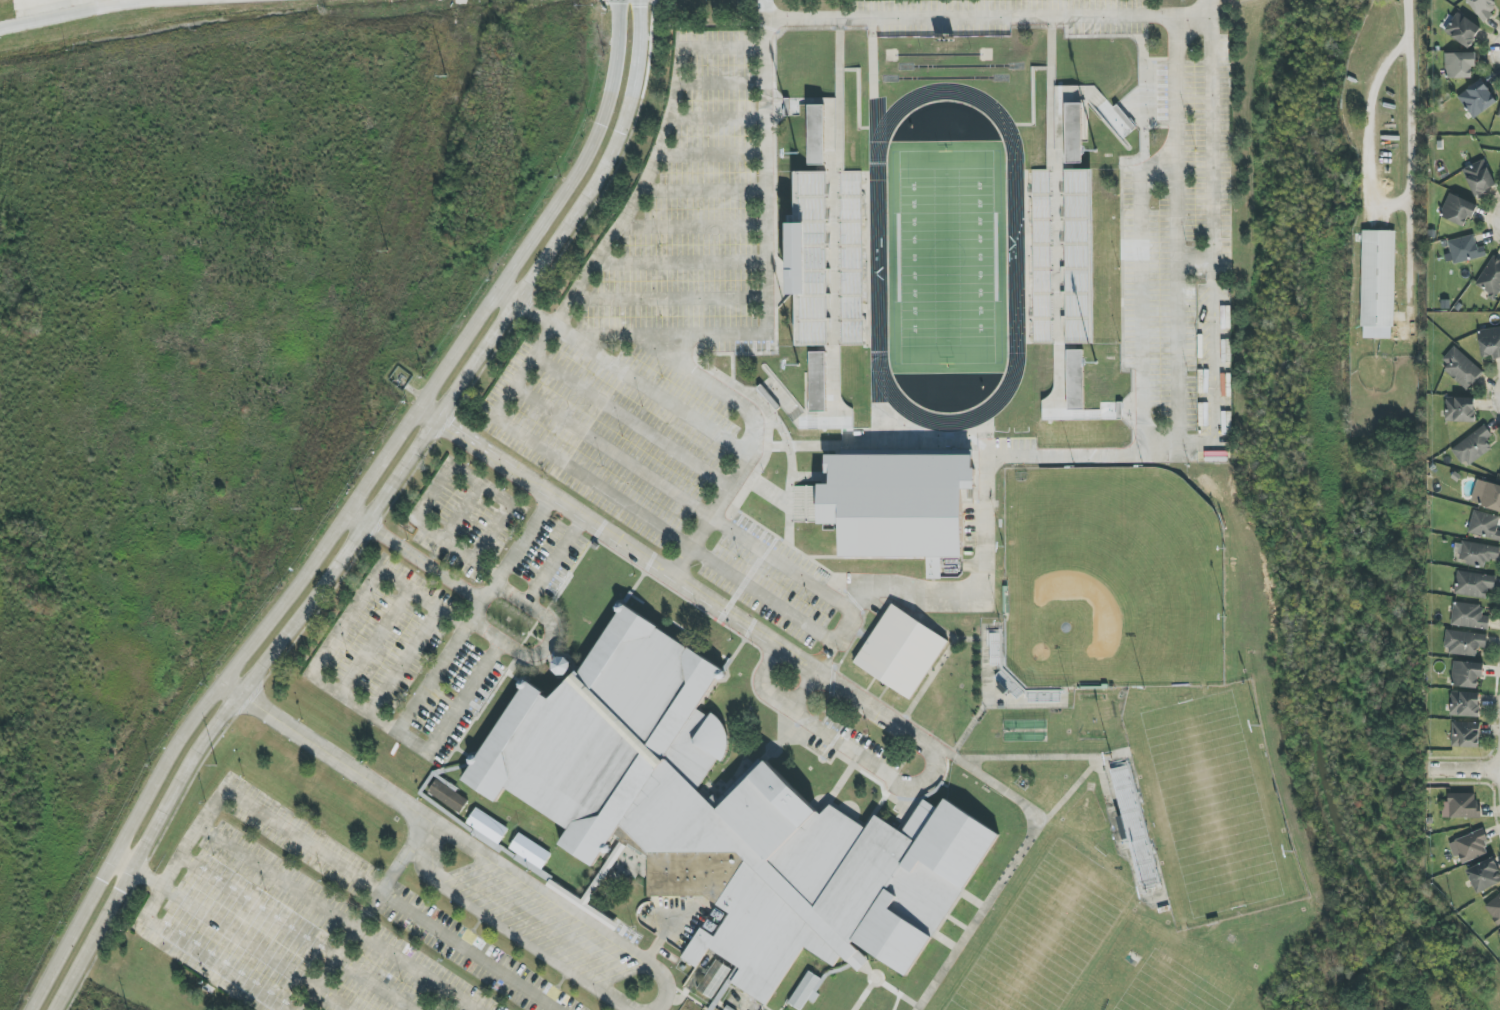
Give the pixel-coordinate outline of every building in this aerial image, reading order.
[(1482,29),(1458,12),(1444,32),(1468,49),(1482,29)] [(1476,53),(1445,53),(1445,78),(1472,78),(1472,67),(1476,67),(1476,53)] [(1472,119),(1497,103),(1482,80),(1457,95),(1472,119)] [(1066,104),(1067,164),(1084,164),(1083,104),(1066,104)] [(825,105),(809,105),(810,165),(826,165),(825,105)] [(1496,188),(1485,160),(1462,169),(1473,197),(1496,188)] [(1096,344),(1094,170),(1066,170),(1068,317),(1067,317),(1067,344),(1096,344)] [(862,345),(861,172),(842,172),(842,200),(827,200),(827,172),(797,172),(797,216),(803,216),(803,223),(790,223),(791,295),(798,295),(798,346),(829,346),(828,332),(841,332),(841,346),(862,345)] [(1478,206),(1449,193),(1439,216),(1464,227),(1468,218),(1472,219),(1478,206)] [(1395,231),(1363,231),(1361,338),(1393,339),(1395,231)] [(1448,240),(1452,263),(1487,258),(1485,246),(1476,248),(1474,236),(1448,240)] [(1495,299),(1499,291),(1499,259),(1494,255),(1474,285),(1495,299)] [(1492,357),(1493,359),(1499,358),(1499,328),(1479,330),(1481,358),(1492,357)] [(1466,390),(1483,372),(1454,346),(1442,360),(1448,365),(1444,370),(1466,390)] [(1043,421),(1122,420),(1121,402),(1100,403),(1100,410),(1086,410),(1085,350),(1068,350),(1069,381),(1053,381),(1053,399),(1043,399),(1043,421)] [(811,352),(812,412),(828,412),(827,352),(811,352)] [(1445,422),(1475,423),(1475,398),(1446,397),(1445,422)] [(1485,441),(1493,436),(1484,424),(1452,450),(1467,468),(1491,449),(1485,441)] [(843,558),(927,557),(927,579),(963,578),(963,490),(975,489),(975,454),(827,456),(827,472),(831,472),(831,485),(820,485),(821,525),(842,525),(843,558)] [(1499,511),(1499,486),(1476,480),(1470,504),(1499,511)] [(1474,510),(1468,533),(1499,541),(1499,531),(1496,530),(1499,517),(1474,510)] [(1457,540),(1454,552),(1459,553),(1458,562),(1484,568),(1486,560),(1498,562),(1499,551),(1499,548),(1457,540)] [(1454,594),(1487,598),(1487,589),(1494,590),(1495,576),(1457,572),(1454,594)] [(1489,629),(1489,616),(1483,616),(1483,604),(1453,603),(1451,627),(1489,629)] [(948,640),(891,604),(854,664),(911,700),(948,640)] [(832,967),(803,947),(765,1006),(730,983),(738,969),(708,949),(695,968),(680,959),(700,928),(714,937),(728,914),(702,896),(646,896),(646,852),(619,825),(592,867),(558,845),(567,830),(504,788),(495,803),(461,781),(526,681),(543,694),(542,695),(549,700),(577,672),(578,674),(623,605),(723,671),(697,709),(708,717),(711,713),(717,716),(722,722),(726,730),(727,737),(727,745),(725,752),(723,758),(720,762),(716,758),(695,789),(706,800),(712,794),(716,798),(757,756),(762,763),(765,761),(818,814),(829,804),(865,829),(874,815),(899,832),(922,799),(937,809),(943,799),(999,836),(905,978),(851,942),(850,944),(867,961),(856,973),(839,955),(832,967)] [(1444,653),(1477,657),(1478,647),(1486,648),(1487,635),(1447,630),(1444,653)] [(570,674),(570,658),(555,658),(555,674),(570,674)] [(1483,678),(1484,663),(1453,662),(1452,687),(1478,688),(1478,678),(1483,678)] [(1481,693),(1450,692),(1450,717),(1480,717),(1481,693)] [(1479,748),(1480,723),(1452,722),(1451,747),(1479,748)] [(469,799),(452,790),(455,785),(438,776),(428,794),(462,812),(469,799)] [(1478,794),(1448,793),(1448,802),(1443,802),(1442,818),(1478,818),(1478,794)] [(502,847),(499,845),(510,828),(477,808),(467,823),(476,829),(472,835),(499,851),(502,847)] [(1462,863),(1490,853),(1482,830),(1454,840),(1462,863)] [(543,869),(552,854),(520,833),(510,849),(543,869)] [(1499,883),(1499,872),(1492,857),(1465,871),(1477,895),(1499,883)] [(1498,926),(1499,925),(1499,893),(1483,906),(1498,926)] [(712,1000),(732,969),(716,959),(697,990),(712,1000)] [(820,994),(817,992),(824,981),(809,971),(788,1003),(799,1009),(801,1009),(808,1000),(814,1004),(820,994)]
